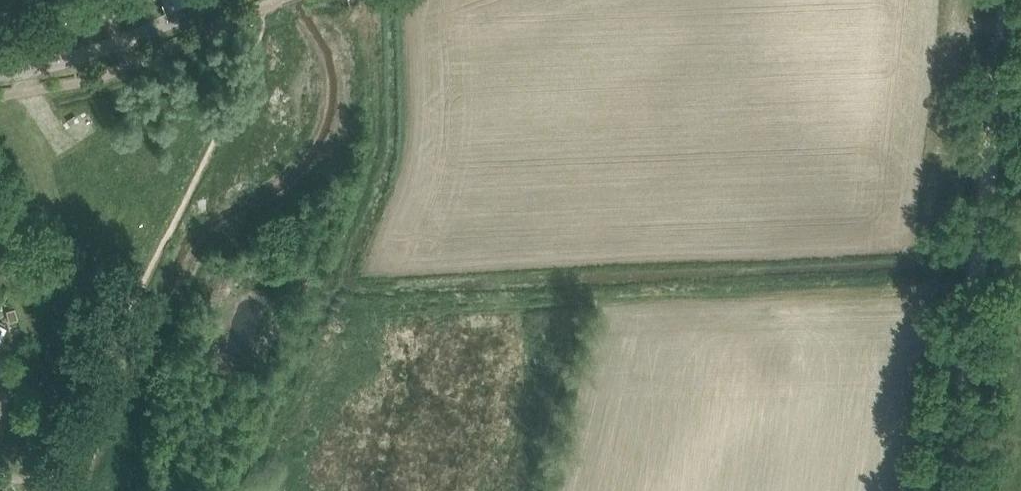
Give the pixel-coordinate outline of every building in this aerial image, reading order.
[(15,308),(6,310),(9,321),(18,319),(15,308)] [(0,384),(0,409),(10,389),(0,384)]
